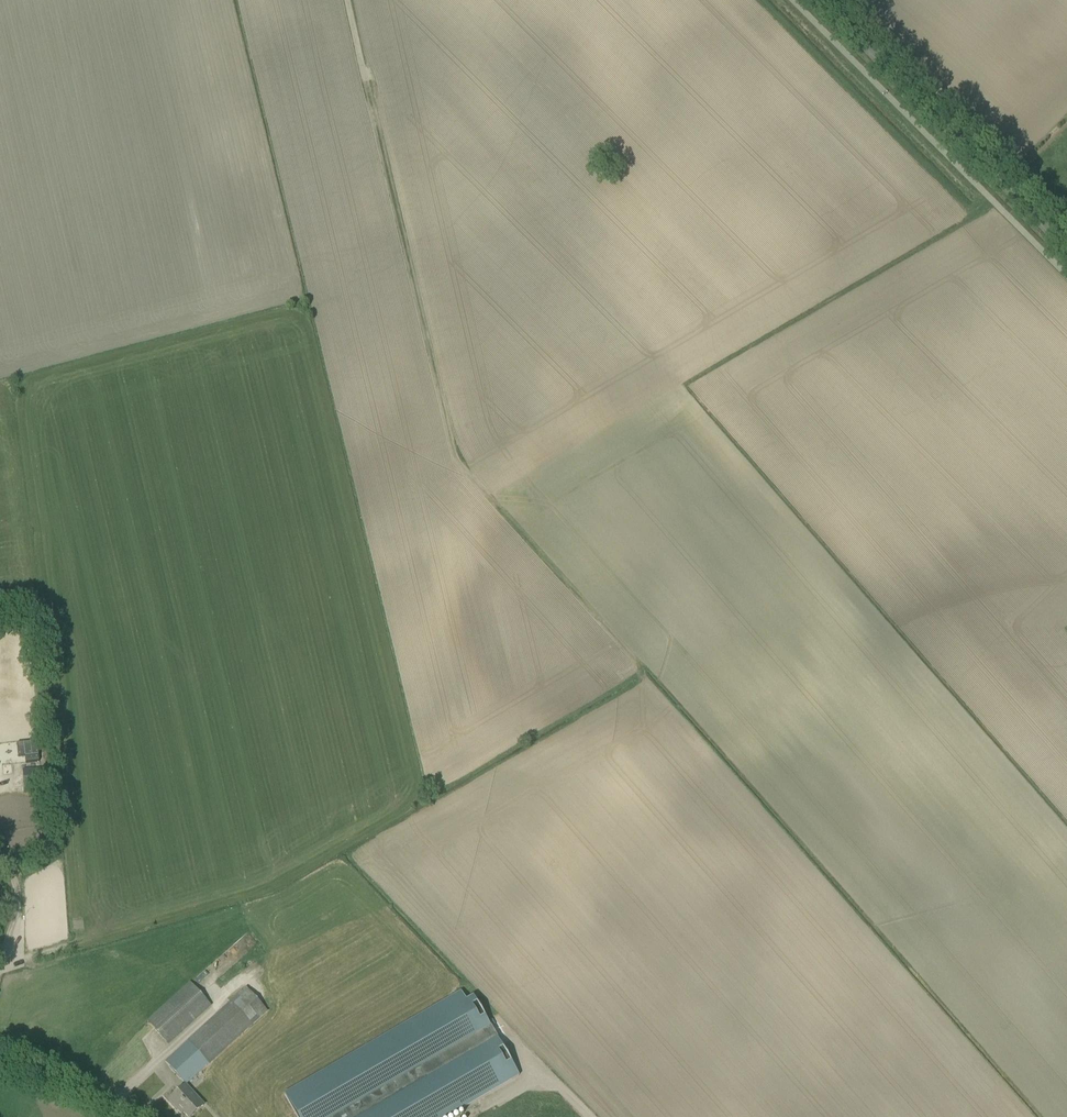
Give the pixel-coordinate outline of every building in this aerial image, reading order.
[(22,770),(23,788),(42,787),(41,769),(22,770)] [(147,1021),(168,1044),(211,1006),(190,983),(147,1021)] [(284,1095),(297,1116),(448,1116),(518,1076),(473,997),(465,1001),(461,993),(284,1095)] [(165,1062),(185,1085),(254,1023),(234,1000),(165,1062)] [(187,1116),(191,1116),(203,1106),(197,1098),(195,1100),(183,1087),(169,1100),(177,1109),(179,1108),(187,1116)]
